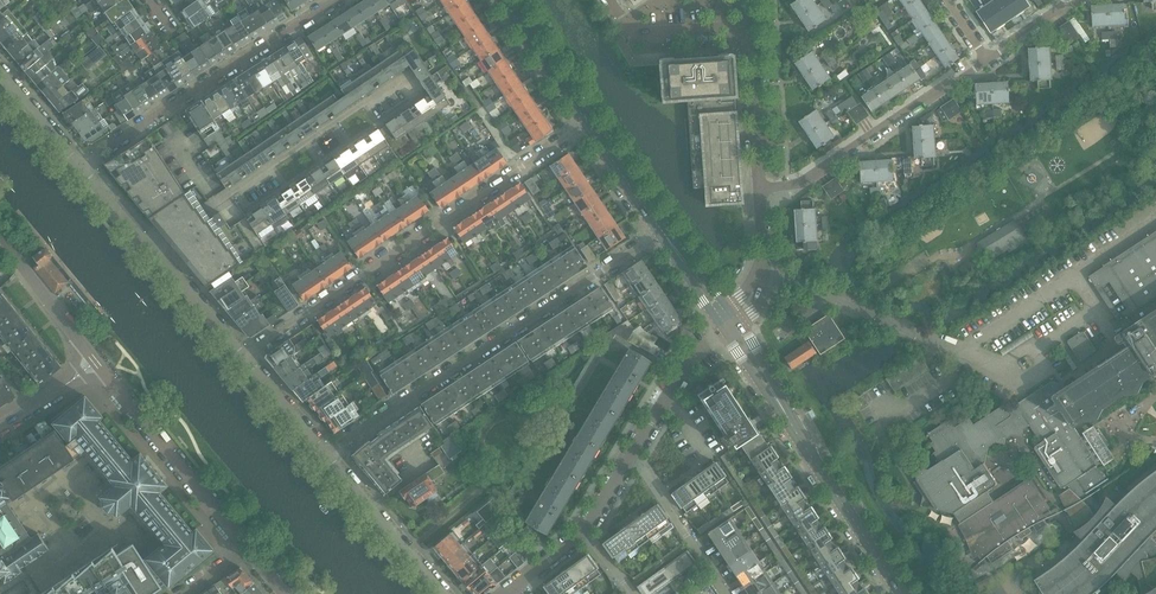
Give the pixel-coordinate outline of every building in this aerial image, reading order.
[(13,0),(0,0),(0,10),(13,0)] [(98,9),(92,0),(86,5),(83,4),(78,8),(83,14),(90,9),(93,14),(98,9)] [(97,4),(103,13),(105,12),(122,0),(102,0),(97,4)] [(134,8),(128,0),(122,0),(105,12),(113,23),(134,8)] [(175,3),(181,11),(197,0),(180,0),(175,3)] [(181,11),(187,20),(213,1),(213,0),(197,0),(181,11)] [(213,1),(187,20),(193,28),(220,11),(216,5),(223,0),(214,0),(213,1)] [(250,15),(262,34),(270,29),(252,0),(246,0),(254,12),(250,15)] [(270,29),(279,23),(264,0),(259,0),(258,0),(252,0),(270,29)] [(279,23),(287,18),(276,0),(273,0),(271,2),(270,0),(264,0),(279,23)] [(292,10),(304,3),(303,0),(285,0),(292,10)] [(357,5),(366,19),(378,12),(370,0),(365,0),(357,5)] [(378,12),(390,4),(387,0),(370,0),(378,12)] [(449,13),(466,2),(465,0),(444,0),(442,1),(449,13)] [(796,0),(790,4),(799,18),(817,6),(813,0),(796,0)] [(822,2),(826,8),(831,4),(829,0),(825,0),(822,2)] [(904,7),(912,19),(926,10),(919,0),(915,0),(904,7)] [(986,5),(1000,26),(1010,19),(997,0),(993,0),(986,5)] [(1010,19),(1019,13),(1010,0),(997,0),(1010,19)] [(1019,13),(1029,6),(1025,0),(1010,0),(1019,13)] [(1146,2),(1153,2),(1153,3),(1154,10),(1155,10),(1155,0),(1146,0),(1146,2)] [(466,2),(449,13),(457,25),(474,14),(466,2)] [(76,4),(69,9),(76,18),(83,14),(78,8),(76,4)] [(1124,13),(1125,13),(1124,11),(1123,4),(1107,5),(1108,26),(1124,25),(1124,13)] [(357,5),(345,13),(354,27),(366,19),(357,5)] [(986,5),(976,11),(990,32),(1000,26),(986,5)] [(1091,6),(1091,13),(1090,13),(1090,15),(1091,15),(1092,27),(1108,26),(1107,5),(1091,6)] [(816,26),(826,19),(817,6),(799,18),(808,31),(814,27),(815,28),(817,27),(816,26)] [(416,11),(419,16),(425,12),(422,7),(416,11)] [(12,11),(9,8),(2,14),(0,11),(0,21),(12,11)] [(44,8),(37,13),(40,16),(46,12),(44,8)] [(134,8),(113,23),(106,28),(111,35),(139,16),(134,8)] [(882,10),(877,14),(883,22),(887,19),(882,10)] [(926,10),(912,19),(920,31),(934,22),(926,10)] [(0,21),(0,33),(18,18),(12,11),(0,21)] [(241,11),(237,14),(253,39),(262,34),(250,15),(245,18),(241,11)] [(425,12),(419,16),(422,21),(429,16),(425,12)] [(345,13),(333,21),(342,35),(354,27),(345,13)] [(37,14),(33,17),(38,24),(42,21),(39,17),(37,14)] [(233,16),(237,23),(233,25),(245,45),(253,39),(237,14),(233,16)] [(457,25),(465,36),(482,25),(474,14),(457,25)] [(145,24),(139,16),(111,35),(112,36),(105,40),(108,44),(123,34),(125,37),(145,24)] [(379,20),(383,26),(388,23),(384,17),(379,20)] [(2,43),(24,25),(18,18),(0,33),(0,41),(2,43)] [(222,18),(218,20),(237,50),(245,45),(233,25),(228,28),(222,18)] [(893,27),(887,19),(883,22),(888,30),(893,27)] [(216,27),(212,30),(216,36),(228,55),(237,50),(218,20),(213,22),(216,27)] [(333,21),(321,28),(330,43),(342,35),(333,21)] [(1063,25),(1062,25),(1071,38),(1071,37),(1077,33),(1077,34),(1078,33),(1069,21),(1063,25)] [(934,22),(920,31),(929,43),(942,34),(934,22)] [(388,23),(383,26),(386,31),(391,28),(388,23)] [(116,44),(111,48),(117,55),(150,31),(145,24),(125,37),(128,42),(124,45),(123,43),(118,47),(116,44)] [(24,25),(2,43),(7,50),(28,33),(30,32),(24,25)] [(465,36),(473,48),(490,37),(482,25),(465,36)] [(1062,25),(1056,29),(1056,30),(1064,42),(1065,42),(1065,41),(1071,38),(1062,25)] [(48,27),(45,30),(51,37),(54,35),(48,27)] [(92,27),(86,33),(91,39),(98,33),(92,27)] [(321,28),(308,36),(317,50),(330,43),(321,28)] [(156,39),(150,31),(117,55),(120,59),(133,49),(136,53),(156,39)] [(431,35),(435,40),(441,36),(438,31),(431,35)] [(187,55),(183,57),(195,76),(212,66),(199,47),(196,49),(185,32),(175,39),(182,49),(183,49),(187,55)] [(208,32),(204,35),(220,60),(228,55),(216,36),(212,39),(208,32)] [(355,36),(359,41),(364,38),(360,32),(355,36)] [(28,33),(7,50),(13,57),(34,40),(28,33)] [(98,33),(91,39),(97,46),(104,40),(98,33)] [(898,34),(893,38),(899,45),(903,42),(898,34)] [(915,34),(907,40),(910,45),(918,39),(915,34)] [(942,34),(929,43),(937,55),(950,46),(942,34)] [(204,35),(200,38),(204,44),(199,47),(212,66),(220,60),(204,35)] [(441,36),(435,40),(438,45),(445,40),(441,36)] [(294,41),(286,47),(309,84),(314,81),(306,69),(305,69),(301,63),(313,56),(301,37),(294,41)] [(473,48),(481,60),(497,48),(490,37),(473,48)] [(34,40),(13,57),(19,64),(41,45),(35,38),(34,40)] [(364,38),(359,41),(363,47),(367,44),(364,39),(364,38)] [(392,38),(388,41),(396,52),(385,60),(395,74),(394,75),(395,76),(404,70),(404,68),(409,65),(409,64),(400,50),(399,50),(392,38)] [(19,64),(25,70),(25,71),(43,55),(48,51),(54,46),(48,39),(41,45),(19,64)] [(134,66),(131,62),(139,57),(142,60),(162,47),(156,39),(136,53),(123,62),(129,69),(129,68),(134,66)] [(409,64),(409,65),(413,71),(418,78),(428,71),(443,61),(438,53),(423,63),(409,43),(400,50),(409,64)] [(950,46),(937,55),(945,67),(951,64),(953,63),(953,62),(958,58),(950,46)] [(303,83),(301,84),(303,88),(309,84),(286,47),(277,52),(293,77),(297,74),(303,83)] [(1035,48),(1028,48),(1029,64),(1050,63),(1049,47),(1037,48),(1037,47),(1035,47),(1035,48)] [(105,57),(98,48),(82,62),(89,70),(105,57)] [(332,51),(335,56),(340,53),(336,48),(332,51)] [(370,69),(380,84),(380,85),(381,86),(390,79),(389,78),(394,75),(395,74),(385,60),(377,48),(373,51),(381,62),(370,69)] [(481,60),(489,71),(505,60),(497,48),(481,60)] [(43,55),(25,71),(31,78),(53,59),(54,58),(48,51),(43,55)] [(801,57),(800,58),(800,59),(794,63),(803,76),(821,64),(812,51),(802,58),(801,57)] [(828,51),(822,55),(826,61),(832,57),(828,51)] [(297,93),(288,80),(293,77),(277,52),(269,57),(286,85),(290,91),(293,96),(297,93)] [(340,53),(335,56),(339,62),(343,59),(340,53)] [(890,53),(886,55),(892,63),(895,61),(890,53)] [(447,59),(450,64),(457,59),(454,54),(447,59)] [(117,55),(113,58),(119,65),(123,62),(120,59),(117,55)] [(195,76),(183,57),(178,60),(174,55),(171,57),(186,82),(195,76)] [(886,55),(883,57),(888,66),(892,63),(886,55)] [(162,63),(166,68),(178,87),(186,82),(171,57),(170,56),(166,59),(167,60),(162,63)] [(706,203),(706,205),(742,203),(741,192),(741,182),(735,107),(735,95),(733,74),(732,56),(704,58),(704,57),(687,59),(687,62),(675,63),(659,64),(661,98),(663,97),(667,97),(676,96),(676,100),(687,99),(693,188),(705,188),(706,203)] [(269,57),(261,63),(272,81),(277,79),(282,87),(286,85),(269,57)] [(832,57),(826,61),(830,67),(836,63),(832,57)] [(366,94),(365,94),(366,96),(375,89),(375,88),(380,85),(380,84),(370,69),(363,58),(359,61),(364,68),(353,76),(366,94)] [(53,59),(31,78),(36,84),(56,69),(53,59)] [(457,59),(450,64),(454,68),(460,64),(457,59)] [(914,59),(910,62),(915,70),(920,67),(914,59)] [(129,68),(136,79),(137,78),(139,77),(134,71),(143,65),(144,62),(142,60),(134,66),(129,68)] [(489,71),(496,83),(513,72),(505,60),(489,71)] [(157,65),(153,68),(170,93),(178,87),(166,68),(162,63),(162,62),(157,65)] [(261,63),(252,68),(264,87),(268,93),(272,91),(268,84),(272,81),(261,63)] [(1050,63),(1029,64),(1030,80),(1037,80),(1037,81),(1038,88),(1050,87),(1050,79),(1051,79),(1050,63)] [(821,64),(803,76),(812,90),(818,86),(819,87),(821,85),(820,85),(830,78),(821,64)] [(910,64),(898,72),(908,87),(920,79),(910,64)] [(36,84),(42,91),(62,75),(64,73),(59,66),(56,69),(36,84)] [(170,93),(153,68),(145,73),(149,79),(161,98),(170,93)] [(252,68),(244,73),(256,92),(264,87),(252,68)] [(365,94),(366,94),(353,76),(348,68),(344,70),(349,78),(338,85),(345,96),(352,105),(361,99),(360,98),(365,94)] [(866,69),(862,71),(868,80),(871,77),(866,69)] [(437,84),(443,80),(437,72),(431,76),(430,73),(428,71),(418,78),(419,80),(426,90),(430,96),(440,110),(450,104),(437,84)] [(862,71),(858,74),(864,82),(868,80),(862,71)] [(496,83),(504,95),(521,83),(513,72),(496,83)] [(898,72),(886,80),(896,95),(908,87),(898,72)] [(42,91),(48,98),(70,79),(64,73),(62,75),(42,91)] [(244,73),(235,79),(251,104),(255,101),(251,95),(256,92),(244,73)] [(139,77),(137,78),(153,104),(161,98),(149,79),(144,82),(140,76),(139,77)] [(463,82),(466,87),(470,84),(473,82),(469,77),(463,82)] [(48,98),(54,105),(77,85),(71,78),(70,79),(48,98)] [(137,87),(132,90),(145,109),(153,104),(137,78),(136,79),(132,81),(137,87)] [(243,109),(251,104),(235,79),(227,84),(240,104),(243,109)] [(473,82),(470,84),(473,89),(480,84),(477,79),(473,82)] [(886,80),(873,88),(883,103),(896,95),(886,80)] [(1007,82),(991,83),(992,104),(1009,103),(1008,91),(1009,91),(1009,89),(1008,89),(1007,82)] [(77,85),(54,105),(60,112),(76,101),(85,95),(89,91),(83,83),(78,87),(77,85)] [(521,83),(504,95),(512,106),(529,95),(521,83)] [(991,83),(975,84),(975,91),(974,91),(975,93),(976,93),(976,105),(992,104),(991,83)] [(128,84),(120,89),(137,115),(145,109),(132,90),(128,84)] [(233,112),(240,104),(227,84),(219,89),(231,109),(233,112)] [(873,88),(861,96),(871,111),(883,103),(873,88)] [(120,89),(116,92),(120,98),(116,101),(120,108),(128,120),(137,115),(120,89)] [(233,112),(231,109),(219,89),(210,95),(225,118),(234,113),(233,112)] [(290,91),(284,96),(287,100),(293,96),(290,91)] [(349,107),(352,105),(345,96),(343,97),(338,101),(334,94),(319,104),(329,119),(334,115),(335,116),(349,107)] [(210,95),(202,100),(220,129),(224,127),(221,121),(225,118),(210,95)] [(512,106),(520,118),(537,107),(529,95),(512,106)] [(424,98),(414,105),(415,106),(416,105),(426,120),(436,113),(444,124),(448,122),(440,110),(430,96),(425,100),(424,98)] [(67,118),(66,120),(69,123),(71,122),(72,124),(94,109),(86,97),(63,113),(67,118)] [(112,97),(105,102),(108,107),(115,102),(112,97)] [(489,98),(483,103),(486,107),(493,103),(489,98)] [(961,111),(962,111),(953,99),(947,103),(955,116),(955,115),(961,111)] [(193,122),(192,122),(204,139),(204,140),(219,131),(220,129),(202,100),(186,110),(186,111),(193,122)] [(300,100),(296,103),(304,114),(314,129),(320,125),(321,126),(330,120),(329,119),(319,104),(308,112),(300,100)] [(274,103),(266,109),(269,113),(276,107),(277,107),(274,103)] [(496,108),(493,103),(486,107),(489,112),(496,108)] [(860,103),(855,107),(854,107),(863,120),(866,117),(869,116),(869,115),(861,103),(860,103)] [(941,107),(940,107),(949,120),(949,119),(955,115),(955,116),(947,103),(941,107)] [(426,120),(416,105),(415,106),(410,109),(409,108),(400,114),(401,116),(401,115),(402,116),(411,130),(415,135),(425,128),(430,134),(434,132),(426,120)] [(94,109),(72,124),(75,128),(75,130),(77,132),(79,132),(81,134),(104,119),(103,119),(98,113),(102,111),(98,106),(94,109)] [(265,107),(257,112),(257,113),(261,118),(269,113),(266,109),(265,107)] [(537,107),(520,118),(528,130),(544,118),(537,107)] [(862,120),(863,120),(854,107),(854,108),(848,112),(848,111),(848,112),(856,124),(862,120)] [(128,120),(120,108),(114,113),(121,124),(128,120)] [(285,110),(282,113),(289,124),(299,139),(300,139),(305,135),(306,136),(315,130),(314,129),(304,114),(293,122),(285,110)] [(804,117),(798,121),(807,135),(825,123),(816,110),(806,116),(806,115),(804,117)] [(832,110),(826,114),(830,120),(836,116),(832,110)] [(179,114),(179,115),(186,126),(192,122),(193,122),(186,111),(180,115),(179,114)] [(257,113),(252,116),(255,122),(261,118),(257,113)] [(395,118),(386,124),(396,140),(407,133),(415,144),(419,141),(415,135),(411,130),(402,116),(401,115),(401,116),(396,119),(395,118)] [(836,116),(830,120),(834,125),(840,122),(836,116)] [(532,136),(527,140),(530,145),(552,130),(544,118),(528,130),(532,136)] [(117,123),(114,122),(109,125),(108,126),(104,119),(81,134),(82,136),(81,138),(83,140),(86,140),(88,143),(93,144),(112,130),(118,126),(117,123)] [(271,120),(267,123),(275,134),(285,149),(285,148),(291,145),(291,146),(301,140),(300,139),(299,139),(289,124),(279,131),(271,120)] [(467,121),(463,124),(468,130),(472,128),(467,121)] [(505,121),(498,125),(501,130),(508,126),(505,121)] [(824,143),(834,137),(825,123),(807,135),(817,148),(822,144),(823,145),(825,144),(824,143)] [(463,124),(460,127),(464,133),(468,130),(463,124)] [(921,124),(919,125),(919,126),(912,126),(913,142),(934,141),(933,125),(921,125),(921,124)] [(508,126),(501,130),(505,135),(511,130),(508,126)] [(257,252),(265,246),(397,157),(379,130),(247,220),(245,218),(238,223),(257,252)] [(285,149),(275,134),(264,141),(256,130),(253,132),(260,144),(270,159),(271,158),(276,155),(277,156),(286,150),(285,148),(285,149)] [(224,139),(219,131),(204,140),(209,148),(217,143),(224,152),(227,150),(230,148),(228,145),(233,142),(229,136),(224,139)] [(185,193),(148,137),(147,136),(116,157),(113,158),(104,164),(149,218),(185,193)] [(242,140),(238,142),(246,154),(256,168),(262,164),(262,166),(272,159),(271,158),(270,159),(260,144),(250,151),(242,140)] [(934,157),(935,157),(934,141),(913,142),(914,158),(921,158),(921,159),(922,159),(922,166),(934,165),(934,157)] [(518,143),(513,147),(517,153),(522,150),(518,143)] [(481,150),(495,171),(507,163),(496,148),(489,153),(485,147),(481,150)] [(227,150),(224,152),(231,163),(241,178),(242,178),(247,174),(248,175),(257,169),(256,168),(246,154),(235,161),(227,150)] [(481,150),(470,157),(474,163),(485,178),(495,171),(481,150)] [(453,155),(457,162),(461,159),(457,153),(453,155)] [(568,154),(550,166),(558,178),(576,166),(573,161),(574,160),(570,154),(569,155),(568,154)] [(453,155),(449,158),(453,164),(457,162),(453,155)] [(910,159),(903,160),(904,174),(912,173),(910,159)] [(875,161),(877,182),(893,180),(892,169),(893,169),(893,166),(892,167),(891,160),(875,161)] [(464,161),(459,164),(474,186),(485,178),(474,163),(468,167),(464,161)] [(860,169),(859,169),(859,171),(860,171),(861,183),(877,182),(875,161),(859,162),(860,169)] [(242,178),(241,178),(231,163),(216,174),(226,188),(232,184),(233,185),(242,179),(242,178)] [(458,173),(452,177),(463,193),(474,186),(459,164),(454,168),(458,173)] [(576,166),(558,178),(566,190),(584,178),(576,166)] [(432,170),(436,176),(440,174),(435,167),(432,170)] [(432,170),(427,173),(432,179),(436,176),(432,170)] [(395,171),(388,175),(392,180),(398,176),(395,171)] [(388,175),(381,180),(385,185),(392,180),(388,175)] [(463,193),(452,177),(446,181),(442,176),(438,179),(452,200),(463,193)] [(531,178),(525,182),(533,195),(540,190),(531,178)] [(567,191),(563,193),(566,197),(569,195),(574,202),(592,190),(584,178),(566,190),(567,191)] [(829,182),(837,195),(838,195),(837,194),(838,194),(843,191),(844,190),(835,178),(833,180),(829,182)] [(430,193),(437,203),(437,205),(439,208),(441,208),(452,200),(438,179),(433,182),(437,188),(430,193)] [(823,186),(822,187),(831,199),(837,195),(829,182),(829,183),(825,185),(823,187),(823,186)] [(524,203),(530,198),(520,183),(509,191),(523,212),(528,209),(524,203)] [(579,216),(582,214),(600,202),(592,190),(574,202),(579,209),(576,211),(579,216)] [(509,191),(498,198),(508,213),(514,209),(518,215),(523,212),(509,191)] [(843,191),(838,194),(843,201),(847,198),(843,191)] [(165,237),(171,245),(208,289),(213,286),(214,285),(214,286),(231,274),(229,271),(257,252),(238,223),(230,228),(219,212),(206,221),(200,214),(197,208),(195,209),(185,193),(149,218),(165,237)] [(408,193),(403,196),(417,218),(429,210),(418,195),(412,199),(408,193)] [(396,208),(395,208),(407,225),(417,218),(403,196),(398,200),(402,206),(397,209),(396,208)] [(498,198),(487,205),(501,227),(506,224),(502,218),(508,213),(498,198)] [(546,204),(542,207),(544,211),(554,204),(551,200),(546,204)] [(801,208),(801,209),(794,210),(795,226),(816,224),(815,208),(814,208),(813,200),(801,201),(801,208)] [(600,202),(582,214),(590,226),(608,214),(600,202)] [(380,203),(376,205),(380,211),(384,209),(380,203)] [(376,205),(372,208),(376,214),(380,211),(376,205)] [(487,205),(476,213),(487,228),(492,224),(496,230),(501,227),(487,205)] [(387,210),(382,214),(395,233),(407,225),(395,208),(389,213),(387,210)] [(480,232),(487,228),(476,213),(465,220),(480,241),(484,238),(480,232)] [(379,221),(372,225),(383,241),(395,233),(382,214),(376,218),(379,221)] [(608,214),(590,226),(598,238),(616,225),(608,214)] [(525,215),(521,218),(525,224),(529,221),(525,215)] [(356,218),(352,221),(357,227),(361,225),(356,218)] [(324,219),(317,224),(321,230),(328,225),(324,219)] [(454,228),(453,230),(456,233),(458,233),(464,243),(471,239),(475,245),(480,241),(465,220),(454,228)] [(1008,252),(1027,241),(1015,220),(976,243),(988,261),(1007,250),(1008,252)] [(352,221),(348,224),(352,230),(357,227),(352,221)] [(816,241),(817,241),(816,224),(795,226),(796,242),(803,242),(804,250),(816,249),(816,241)] [(364,226),(358,230),(371,249),(383,241),(372,225),(366,229),(364,226)] [(616,225),(598,238),(607,250),(625,238),(616,225)] [(300,230),(294,234),(297,239),(304,234),(300,230)] [(355,237),(348,241),(359,258),(371,249),(358,230),(353,234),(355,237)] [(1104,266),(1131,307),(1117,316),(1127,330),(1119,335),(1118,335),(1118,336),(1117,337),(1117,338),(1118,339),(1120,342),(1121,343),(1122,344),(1123,344),(1123,343),(1124,343),(1127,341),(1130,345),(1056,394),(1055,395),(1055,396),(1044,395),(1034,394),(1029,397),(1010,410),(1007,404),(974,425),(970,419),(956,428),(950,420),(929,434),(935,442),(932,443),(937,451),(935,453),(941,462),(930,470),(922,469),(919,479),(926,489),(923,506),(955,512),(962,523),(960,524),(961,525),(961,524),(966,531),(967,530),(969,533),(966,535),(971,542),(972,541),(976,547),(974,548),(978,555),(983,553),(986,558),(988,557),(993,564),(1014,549),(1009,541),(1010,540),(1014,538),(1018,535),(1021,540),(1033,532),(1030,528),(1034,526),(1037,532),(1048,525),(1045,520),(1047,519),(1047,518),(1044,520),(1041,514),(1050,508),(1045,500),(1046,500),(1047,499),(1047,498),(1047,497),(1033,476),(1032,475),(1031,475),(1030,475),(1029,475),(1000,494),(1000,495),(999,496),(999,497),(1000,497),(1000,498),(994,502),(987,492),(996,486),(997,486),(997,485),(997,484),(997,483),(997,482),(985,463),(988,447),(996,442),(1005,444),(1006,439),(1013,434),(1022,436),(1024,429),(1031,425),(1042,442),(1037,446),(1036,446),(1036,447),(1036,448),(1036,449),(1036,450),(1061,487),(1061,488),(1062,488),(1063,488),(1064,488),(1066,487),(1068,491),(1062,495),(1069,509),(1077,525),(1081,524),(1083,529),(1077,531),(1078,532),(1080,534),(1086,539),(1080,545),(1075,550),(1071,553),(1068,556),(1062,561),(1057,565),(1049,570),(1044,574),(1039,577),(1036,579),(1043,591),(1046,589),(1050,593),(1094,593),(1095,593),(1101,589),(1108,582),(1113,577),(1119,570),(1127,577),(1127,578),(1131,571),(1139,577),(1143,593),(1155,593),(1155,560),(1155,559),(1149,560),(1147,551),(1155,546),(1155,543),(1150,538),(1155,532),(1155,471),(1149,476),(1142,482),(1136,488),(1128,494),(1122,500),(1117,506),(1109,499),(1110,498),(1109,498),(1103,510),(1101,508),(1095,502),(1091,496),(1091,495),(1089,493),(1109,479),(1109,478),(1105,481),(1103,478),(1097,470),(1095,467),(1103,462),(1105,465),(1115,458),(1108,447),(1110,445),(1102,433),(1099,429),(1097,430),(1094,426),(1084,433),(1085,435),(1082,438),(1075,428),(1085,421),(1099,420),(1105,408),(1126,394),(1139,393),(1145,381),(1155,374),(1155,232),(1104,266)] [(565,233),(553,241),(557,247),(562,245),(559,242),(567,237),(565,233)] [(294,234),(287,239),(290,244),(298,239),(297,239),(294,234)] [(448,238),(436,245),(451,267),(455,264),(451,258),(458,253),(448,238)] [(324,253),(320,247),(315,239),(311,242),(320,256),(324,254),(324,253)] [(553,241),(549,243),(554,250),(557,247),(553,241)] [(324,244),(320,247),(324,253),(328,251),(324,244)] [(436,245),(425,253),(436,268),(442,264),(446,270),(451,267),(436,245)] [(581,249),(584,253),(589,262),(595,257),(587,245),(581,249)] [(575,248),(563,256),(575,274),(580,270),(582,270),(584,269),(585,267),(587,266),(575,248)] [(327,257),(340,276),(352,268),(353,266),(351,263),(349,262),(341,251),(334,256),(333,253),(327,257)] [(518,251),(513,254),(517,260),(522,257),(518,251)] [(430,273),(436,268),(425,253),(415,260),(428,281),(428,282),(434,278),(430,273)] [(534,253),(530,256),(534,263),(538,260),(534,253)] [(319,257),(323,264),(317,268),(328,284),(340,276),(327,257),(326,257),(324,254),(320,256),(319,257)] [(530,256),(526,259),(530,265),(534,263),(530,256)] [(563,256),(551,264),(563,281),(575,274),(563,256)] [(415,260),(402,268),(416,288),(422,284),(428,281),(415,260)] [(640,260),(623,272),(631,284),(648,273),(640,260)] [(495,263),(490,267),(494,273),(499,269),(495,263)] [(551,264),(539,272),(551,289),(563,281),(551,264)] [(965,264),(959,268),(966,278),(972,273),(965,264)] [(309,269),(303,273),(316,292),(328,284),(317,268),(311,272),(309,269)] [(402,268),(390,277),(404,297),(409,293),(416,288),(402,268)] [(453,271),(458,277),(462,274),(457,268),(453,271)] [(510,269),(506,271),(511,278),(515,275),(510,269)] [(453,271),(449,273),(454,280),(458,277),(453,271)] [(506,271),(502,274),(507,281),(511,278),(506,271)] [(261,272),(255,275),(262,285),(267,281),(261,272)] [(539,272),(528,279),(539,297),(541,296),(543,296),(545,294),(546,293),(551,289),(539,272)] [(298,277),(300,280),(293,284),(304,301),(316,292),(303,273),(298,277)] [(648,273),(631,284),(640,296),(657,285),(648,273)] [(229,278),(215,287),(210,291),(218,300),(246,282),(242,277),(233,283),(229,278)] [(280,277),(275,280),(280,287),(274,291),(281,301),(288,312),(299,305),(287,288),(280,277)] [(390,277),(377,285),(389,302),(396,297),(398,301),(404,297),(390,277)] [(528,279),(516,287),(528,305),(534,301),(536,300),(538,299),(539,297),(528,279)] [(610,281),(604,285),(612,297),(618,293),(610,281)] [(242,291),(249,286),(246,282),(218,300),(226,310),(245,296),(242,291)] [(657,285),(640,296),(648,308),(665,297),(657,285)] [(366,287),(353,296),(366,315),(372,311),(370,309),(377,304),(369,293),(370,291),(368,288),(366,287)] [(516,287),(505,294),(517,312),(528,305),(516,287)] [(589,294),(588,295),(602,316),(614,308),(600,287),(594,291),(592,291),(590,293),(589,294)] [(618,293),(612,297),(615,301),(621,298),(618,293)] [(505,294),(494,301),(505,319),(517,312),(505,294)] [(245,296),(226,310),(234,319),(261,300),(258,295),(251,300),(247,295),(245,296)] [(588,295),(577,303),(591,324),(602,316),(588,295)] [(353,296),(341,304),(353,320),(359,316),(360,319),(366,315),(353,296)] [(446,297),(442,300),(446,307),(450,304),(446,297)] [(665,297),(648,308),(656,320),(673,309),(665,297)] [(407,302),(411,308),(415,306),(411,299),(407,302)] [(265,305),(264,304),(261,300),(234,319),(241,329),(261,315),(257,310),(265,305)] [(442,300),(438,303),(442,309),(446,307),(442,300)] [(277,319),(288,312),(281,301),(270,309),(274,315),(277,319)] [(494,301),(483,309),(494,327),(496,326),(498,325),(500,323),(505,319),(494,301)] [(0,306),(0,324),(14,313),(14,312),(16,311),(11,305),(9,306),(5,302),(0,306)] [(407,302),(403,305),(407,311),(411,308),(407,302)] [(566,310),(565,310),(579,331),(591,324),(577,303),(571,306),(569,307),(567,308),(566,310)] [(341,304),(330,312),(341,328),(353,320),(341,304)] [(457,304),(453,306),(457,313),(461,310),(457,304)] [(453,306),(449,309),(453,315),(457,313),(453,306)] [(483,309),(473,315),(485,333),(494,327),(483,309)] [(673,309),(656,320),(664,332),(667,337),(675,331),(672,327),(681,321),(673,309)] [(565,310),(553,318),(567,339),(579,331),(565,310)] [(387,311),(382,314),(388,323),(392,319),(387,311)] [(317,320),(321,327),(328,337),(335,332),(337,336),(344,331),(341,328),(330,312),(317,320)] [(4,338),(23,323),(24,322),(20,316),(18,317),(14,313),(0,324),(0,333),(4,338)] [(261,315),(241,329),(248,336),(252,337),(252,336),(277,319),(274,315),(267,319),(263,314),(261,315)] [(828,314),(822,318),(830,330),(836,326),(829,314),(828,314)] [(473,315),(463,322),(474,340),(480,336),(482,336),(484,334),(485,333),(473,315)] [(543,325),(542,326),(556,347),(567,339),(553,318),(548,321),(546,322),(544,323),(543,325)] [(822,318),(804,330),(820,355),(845,338),(836,326),(830,330),(822,318)] [(434,319),(430,322),(434,328),(438,326),(434,319)] [(430,322),(426,324),(430,331),(434,328),(430,322)] [(463,322),(451,329),(463,347),(474,340),(463,322)] [(32,334),(33,333),(29,327),(27,328),(23,323),(4,338),(13,349),(32,334)] [(621,324),(611,331),(616,334),(621,337),(626,327),(621,324)] [(640,325),(632,331),(636,334),(643,329),(640,325)] [(542,326),(530,333),(544,354),(556,347),(542,326)] [(626,327),(621,337),(627,340),(632,331),(626,327)] [(451,329),(440,337),(452,354),(463,347),(451,329)] [(643,329),(636,334),(644,339),(649,341),(654,344),(658,338),(652,335),(644,330),(643,329)] [(632,331),(627,340),(639,348),(640,346),(639,346),(644,339),(636,334),(632,331)] [(1096,351),(1097,350),(1085,333),(1085,332),(1084,332),(1083,332),(1082,332),(1070,340),(1069,340),(1069,341),(1069,342),(1069,343),(1069,344),(1080,361),(1081,361),(1081,360),(1096,350),(1096,351)] [(519,340),(518,341),(532,362),(544,354),(530,333),(525,337),(523,337),(521,339),(519,340)] [(32,334),(13,349),(22,360),(41,345),(42,343),(38,338),(36,339),(32,334)] [(411,334),(407,337),(411,343),(415,341),(411,334)] [(330,337),(326,340),(330,346),(334,343),(330,337)] [(407,337),(403,339),(407,346),(411,343),(407,337)] [(440,337),(428,345),(440,363),(441,362),(443,361),(445,360),(446,358),(452,354),(440,337)] [(267,354),(265,357),(266,357),(274,367),(291,356),(309,344),(306,338),(294,346),(290,339),(267,354)] [(601,338),(598,343),(604,347),(607,342),(601,338)] [(652,354),(653,355),(658,347),(654,344),(649,341),(644,339),(639,346),(640,346),(652,354)] [(809,342),(784,358),(791,369),(816,353),(809,342)] [(383,343),(372,350),(375,354),(386,348),(383,343)] [(509,347),(504,350),(518,371),(529,364),(515,343),(514,343),(512,344),(510,345),(509,347)] [(317,349),(320,353),(328,348),(325,344),(317,349)] [(49,356),(51,354),(46,349),(45,350),(41,345),(22,360),(31,371),(50,356),(49,356)] [(428,345),(416,353),(428,370),(434,366),(435,366),(438,365),(439,363),(440,363),(428,345)] [(323,359),(332,353),(328,348),(320,353),(299,367),(283,378),(293,390),(312,376),(308,369),(317,363),(318,365),(324,360),(323,359)] [(525,520),(528,521),(528,522),(530,524),(546,533),(650,361),(628,348),(627,348),(626,349),(624,352),(626,353),(525,520)] [(387,349),(383,352),(388,359),(392,356),(387,349)] [(372,350),(366,354),(369,359),(375,354),(372,350)] [(504,350),(492,358),(506,379),(518,371),(504,350)] [(383,352),(379,355),(384,361),(388,359),(383,352)] [(416,353),(405,360),(416,378),(428,370),(416,353)] [(50,356),(31,371),(40,382),(61,366),(55,359),(54,361),(50,356)] [(291,356),(274,367),(283,378),(299,367),(291,356)] [(378,356),(371,360),(375,365),(381,361),(378,356)] [(927,369),(920,358),(920,357),(887,378),(894,390),(928,369),(927,368),(927,369)] [(492,358),(481,366),(495,387),(506,379),(492,358)] [(368,360),(358,366),(365,377),(373,372),(375,371),(368,360)] [(405,360),(393,367),(405,385),(416,378),(405,360)] [(312,376),(293,390),(303,402),(307,398),(319,390),(314,382),(329,372),(337,367),(334,361),(312,376)] [(470,373),(469,373),(483,394),(495,387),(481,366),(475,369),(473,370),(471,371),(470,373)] [(393,367),(381,375),(393,393),(394,392),(396,392),(398,390),(400,389),(405,385),(393,367)] [(373,372),(365,377),(373,389),(381,384),(373,372)] [(463,377),(457,381),(471,402),(483,394),(469,373),(468,374),(466,374),(464,376),(463,377)] [(14,397),(2,377),(0,379),(0,406),(7,401),(9,402),(12,400),(13,398),(14,397)] [(29,389),(22,379),(21,379),(15,382),(22,393),(22,394),(29,389)] [(307,398),(311,403),(310,404),(310,405),(312,409),(314,409),(315,410),(317,409),(339,393),(331,381),(319,390),(307,398)] [(457,381),(446,389),(460,410),(471,402),(457,381)] [(381,384),(373,389),(381,400),(388,395),(381,384)] [(725,433),(719,437),(727,448),(732,444),(735,448),(741,445),(740,444),(758,432),(755,427),(754,427),(756,429),(754,430),(724,384),(702,399),(725,433)] [(446,389),(434,396),(448,417),(460,410),(446,389)] [(320,415),(319,416),(322,420),(324,420),(325,421),(349,405),(341,392),(339,393),(317,409),(320,414),(320,415)] [(853,401),(853,402),(853,403),(858,411),(859,410),(858,410),(867,405),(861,396),(861,395),(854,399),(853,400),(853,401)] [(57,429),(55,430),(74,458),(80,454),(81,455),(86,450),(103,471),(110,479),(115,485),(100,497),(103,500),(103,506),(108,512),(114,513),(116,516),(131,504),(134,509),(136,510),(137,511),(164,543),(156,550),(145,559),(152,566),(165,583),(168,587),(213,549),(214,549),(196,529),(196,528),(192,531),(162,495),(159,492),(167,485),(165,482),(163,480),(164,479),(163,478),(161,478),(157,473),(158,472),(157,471),(156,471),(152,466),(152,465),(152,464),(150,464),(146,460),(147,458),(146,458),(144,458),(143,456),(140,453),(132,459),(99,420),(103,417),(102,417),(96,409),(85,396),(79,401),(75,405),(74,405),(71,407),(71,408),(67,411),(66,412),(63,414),(59,418),(58,418),(53,423),(57,429)] [(423,403),(422,404),(436,425),(448,417),(434,396),(429,400),(427,400),(425,402),(423,403)] [(349,405),(325,421),(329,427),(331,427),(335,432),(359,416),(351,404),(349,405)] [(377,434),(379,436),(371,443),(369,440),(353,454),(353,455),(357,459),(354,461),(365,475),(366,474),(384,495),(402,480),(384,459),(390,454),(433,426),(420,406),(377,434)] [(13,500),(13,501),(18,498),(23,495),(23,494),(42,482),(47,479),(47,478),(65,466),(66,466),(71,463),(70,462),(75,459),(74,458),(55,430),(30,446),(30,447),(19,454),(18,454),(1,466),(0,467),(0,481),(13,500)] [(758,432),(740,444),(741,445),(747,454),(765,442),(758,432)] [(444,444),(440,446),(449,458),(450,459),(461,451),(451,435),(443,441),(444,444)] [(765,442),(747,454),(754,464),(774,451),(770,446),(768,447),(765,442)] [(165,583),(152,566),(145,559),(156,550),(164,543),(137,511),(136,510),(134,509),(131,504),(116,516),(114,513),(108,512),(103,506),(103,500),(100,497),(115,485),(110,479),(103,471),(86,450),(81,455),(71,463),(66,466),(47,479),(42,482),(23,495),(18,498),(10,504),(32,536),(38,532),(50,549),(21,569),(23,572),(8,582),(12,589),(23,582),(26,587),(30,593),(28,593),(132,593),(130,591),(134,588),(138,593),(152,593),(154,593),(162,587),(161,586),(165,583)] [(774,451),(754,464),(760,475),(779,462),(776,458),(777,457),(774,451)] [(725,454),(720,457),(727,467),(731,465),(725,454)] [(703,470),(718,490),(728,482),(714,461),(713,462),(714,463),(703,470)] [(779,462),(760,475),(767,485),(787,471),(783,466),(782,467),(779,462)] [(410,504),(410,506),(415,508),(416,505),(427,497),(429,501),(439,495),(436,491),(437,490),(431,482),(445,472),(439,464),(400,490),(405,498),(406,498),(410,504)] [(731,465),(727,467),(734,477),(738,475),(731,465)] [(703,470),(693,477),(694,478),(693,478),(707,497),(718,490),(703,470)] [(789,478),(791,477),(787,471),(767,485),(774,495),(792,483),(789,478)] [(738,475),(734,477),(741,488),(745,485),(738,475)] [(707,497),(693,478),(683,485),(697,505),(707,497)] [(13,500),(0,481),(0,576),(5,583),(19,574),(22,572),(20,569),(22,568),(22,567),(23,566),(49,549),(38,533),(31,538),(27,532),(28,531),(27,530),(27,531),(22,524),(23,524),(23,523),(22,524),(18,517),(18,516),(17,517),(16,515),(13,510),(14,510),(13,509),(12,509),(8,503),(13,500)] [(792,483),(774,495),(781,505),(800,492),(797,486),(795,487),(792,483)] [(683,485),(672,493),(686,512),(697,505),(683,485)] [(745,485),(741,488),(747,498),(752,495),(745,485)] [(800,492),(781,505),(787,515),(805,503),(802,498),(804,497),(800,492)] [(525,504),(529,498),(520,493),(517,499),(525,504)] [(752,495),(747,498),(754,508),(758,505),(752,495)] [(502,509),(498,503),(501,501),(497,496),(493,498),(487,503),(489,506),(479,515),(486,523),(502,509)] [(505,499),(501,506),(506,509),(509,505),(510,504),(511,502),(505,499)] [(731,508),(733,512),(744,505),(741,500),(731,508)] [(805,503),(787,515),(794,525),(814,512),(810,506),(808,507),(805,503)] [(509,505),(506,509),(511,512),(515,507),(510,504),(509,505)] [(656,504),(645,512),(659,532),(670,524),(656,504)] [(758,505),(754,508),(761,518),(765,515),(758,505)] [(749,506),(744,509),(752,520),(756,517),(749,506)] [(515,507),(511,512),(516,515),(519,510),(515,507)] [(731,508),(720,515),(723,519),(733,512),(731,508)] [(635,519),(635,520),(649,539),(652,543),(662,536),(659,532),(645,512),(635,519)] [(819,523),(816,518),(817,517),(814,512),(794,525),(801,535),(819,523)] [(720,515),(709,522),(712,526),(723,519),(720,515)] [(765,515),(761,518),(767,528),(772,525),(765,515)] [(756,517),(752,520),(759,530),(763,528),(756,517)] [(730,518),(709,532),(710,533),(710,532),(717,543),(737,529),(730,518)] [(625,527),(625,528),(639,547),(649,539),(635,520),(625,527)] [(709,522),(697,530),(700,534),(712,526),(709,522)] [(819,523),(801,535),(807,545),(827,532),(823,526),(822,527),(819,523)] [(772,525),(767,528),(774,538),(778,535),(772,525)] [(639,547),(625,528),(624,527),(614,535),(628,554),(631,558),(641,551),(639,547)] [(524,548),(531,542),(536,538),(528,528),(523,532),(526,536),(519,541),(524,548)] [(763,528),(759,530),(766,541),(770,538),(763,528)] [(479,529),(472,535),(475,538),(482,532),(479,529)] [(737,529),(717,543),(724,553),(724,554),(744,540),(737,529)] [(502,530),(495,536),(501,544),(508,538),(502,530)] [(438,552),(437,555),(440,558),(443,558),(444,559),(463,542),(453,531),(434,547),(438,552)] [(827,532),(807,545),(814,555),(832,543),(829,539),(831,538),(827,532)] [(614,535),(603,542),(617,562),(628,554),(614,535)] [(778,535),(774,538),(781,548),(785,545),(778,535)] [(770,538),(766,541),(773,552),(777,549),(770,538)] [(744,540),(724,554),(731,564),(751,551),(744,540)] [(447,564),(447,566),(450,569),(452,569),(453,570),(472,554),(463,542),(444,559),(447,564)] [(512,543),(508,547),(513,554),(516,552),(517,551),(512,543)] [(832,543),(814,555),(821,565),(840,552),(837,547),(835,548),(832,543)] [(672,550),(676,554),(683,549),(681,544),(672,550)] [(785,545),(781,548),(787,558),(792,555),(785,545)] [(684,552),(662,568),(671,581),(673,579),(697,562),(691,553),(689,549),(684,552)] [(777,549),(773,552),(780,562),(784,560),(777,549)] [(673,550),(662,558),(665,562),(676,554),(672,550),(673,550)] [(731,564),(738,575),(758,561),(751,551),(731,564)] [(513,554),(510,557),(518,567),(524,562),(516,552),(513,554)] [(845,563),(842,559),(844,558),(840,552),(821,565),(827,575),(845,563)] [(453,570),(457,575),(456,577),(459,581),(462,581),(482,565),(472,554),(453,570)] [(576,562),(590,582),(601,574),(587,554),(576,562)] [(792,555),(787,558),(794,568),(798,565),(792,555)] [(462,581),(470,591),(498,567),(490,558),(482,565),(462,581)] [(662,558),(652,565),(655,569),(665,562),(662,558)] [(784,560),(780,562),(787,573),(791,570),(784,560)] [(758,561),(738,575),(745,586),(765,572),(758,561)] [(565,569),(580,589),(590,582),(576,562),(566,570),(565,569)] [(845,563),(827,575),(834,585),(854,572),(850,567),(848,568),(845,563)] [(641,572),(644,577),(655,569),(652,565),(642,573),(641,572)] [(798,565),(794,568),(801,578),(805,576),(798,565)] [(215,584),(222,593),(225,593),(247,575),(241,567),(240,568),(215,584)] [(470,591),(473,593),(484,593),(506,577),(498,567),(470,591)] [(639,585),(646,593),(652,593),(669,582),(675,592),(680,588),(673,579),(671,581),(662,568),(640,585),(639,585)] [(555,577),(557,581),(567,593),(583,593),(580,589),(565,569),(564,569),(565,570),(555,577)] [(791,570),(787,573),(794,584),(798,581),(791,570)] [(641,572),(633,579),(637,583),(637,582),(644,577),(641,572)] [(773,583),(765,572),(745,586),(751,593),(756,593),(773,583)] [(857,578),(854,572),(834,585),(840,593),(843,593),(859,583),(856,579),(857,578)] [(225,593),(240,593),(254,582),(247,575),(225,593)] [(805,576),(801,578),(807,588),(812,586),(805,576)] [(557,581),(555,577),(545,585),(544,584),(543,584),(550,593),(548,593),(567,593),(557,581)] [(692,593),(718,593),(710,581),(692,593)] [(794,584),(801,593),(802,593),(805,592),(798,581),(794,584)] [(254,583),(254,582),(240,593),(255,593),(259,590),(254,583)] [(756,593),(779,593),(780,593),(773,583),(756,593)] [(843,593),(866,593),(867,593),(863,587),(862,588),(859,583),(843,593)] [(215,584),(208,589),(211,593),(222,593),(215,584)] [(807,588),(811,593),(817,593),(812,586),(807,588)]
